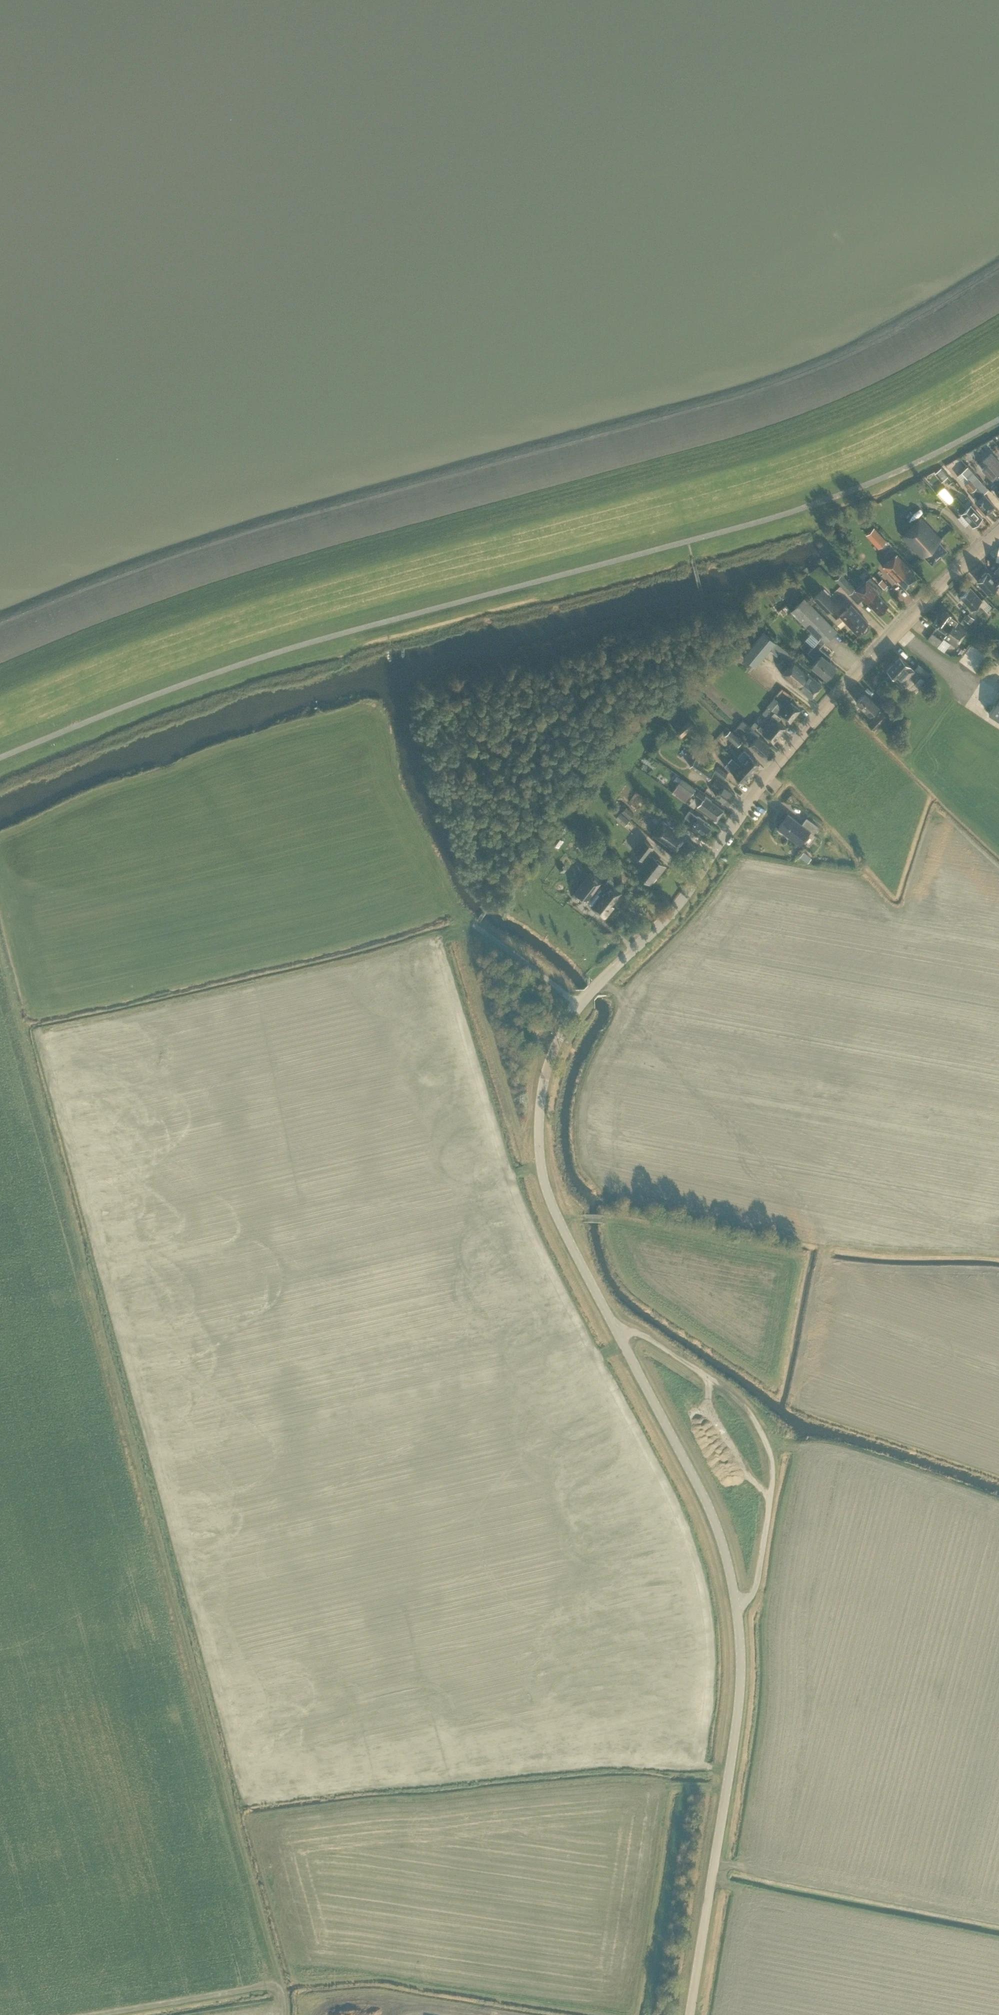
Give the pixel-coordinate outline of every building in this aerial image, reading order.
[(987,464),(998,477),(998,462),(991,453),(983,460),(987,464)] [(987,464),(982,469),(990,478),(991,478),(995,483),(991,486),(998,495),(998,477),(987,464)] [(943,467),(936,472),(943,481),(950,475),(943,467)] [(981,483),(967,467),(957,476),(971,491),(975,496),(973,498),(976,501),(975,501),(986,514),(994,506),(983,494),(977,486),(981,483)] [(970,505),(967,508),(956,496),(954,498),(944,488),(937,494),(958,517),(961,513),(972,526),(982,517),(970,505)] [(922,557),(924,555),(932,563),(947,550),(939,541),(941,539),(921,518),(902,536),(889,522),(880,530),(897,547),(905,539),(910,545),(906,549),(915,558),(919,554),(922,557)] [(879,547),(886,540),(874,527),(866,534),(879,547)] [(908,570),(910,569),(897,554),(883,567),(896,581),(898,580),(905,588),(916,578),(908,570)] [(995,580),(987,572),(987,573),(986,572),(982,576),(977,581),(988,594),(997,586),(998,588),(998,577),(995,580)] [(835,579),(849,593),(855,588),(841,573),(835,579)] [(859,603),(864,598),(867,601),(878,613),(888,605),(878,594),(882,590),(870,577),(850,594),(859,603)] [(884,588),(887,585),(882,579),(878,582),(884,588)] [(960,597),(972,609),(979,603),(983,607),(988,603),(984,598),(982,600),(970,587),(966,592),(964,592),(961,594),(961,596),(960,597)] [(836,604),(822,589),(813,598),(827,613),(836,604)] [(812,665),(818,671),(826,677),(836,666),(828,660),(831,657),(819,647),(823,643),(823,644),(837,631),(804,598),(791,611),(819,639),(808,652),(817,660),(812,665)] [(851,605),(840,615),(857,634),(868,623),(851,605)] [(959,642),(966,631),(958,625),(960,623),(951,617),(952,615),(945,610),(940,618),(938,617),(938,616),(933,623),(947,634),(944,638),(950,642),(956,647),(959,642)] [(973,619),(967,615),(964,619),(970,623),(973,619)] [(743,656),(755,666),(775,642),(763,632),(743,656)] [(927,639),(937,647),(942,640),(932,633),(927,639)] [(944,651),(950,642),(944,638),(942,640),(937,647),(944,651)] [(779,652),(785,657),(789,653),(776,643),(770,650),(777,656),(779,652)] [(910,666),(900,657),(887,670),(897,679),(902,683),(914,670),(910,666)] [(798,687),(810,697),(821,684),(809,673),(794,660),(782,675),(797,687),(798,687)] [(930,675),(919,665),(914,670),(921,676),(925,680),(930,675)] [(868,724),(874,730),(888,716),(882,710),(865,693),(856,702),(870,716),(873,713),(876,716),(868,724)] [(774,698),(767,705),(776,713),(777,712),(790,722),(800,709),(788,699),(782,705),(778,701),(774,698)] [(989,713),(998,720),(998,698),(989,713)] [(762,713),(765,715),(770,709),(767,707),(762,713)] [(773,717),(767,724),(779,735),(786,727),(778,720),(781,717),(774,712),(771,716),(773,717)] [(677,731),(683,737),(695,725),(689,719),(677,731)] [(746,731),(750,726),(742,720),(738,725),(746,731)] [(754,729),(758,724),(754,721),(750,726),(754,729)] [(773,742),(779,735),(767,724),(763,728),(760,725),(757,729),(764,735),(773,742)] [(746,731),(755,739),(750,745),(762,755),(770,746),(758,736),(759,734),(754,729),(750,726),(746,731)] [(727,736),(739,747),(743,741),(731,731),(727,736)] [(744,761),(741,764),(751,773),(759,764),(744,750),(738,756),(744,761)] [(691,767),(708,779),(714,771),(697,759),(691,767)] [(751,773),(741,764),(741,765),(735,760),(727,768),(733,773),(743,782),(751,773)] [(713,770),(724,778),(727,773),(717,766),(713,770)] [(677,785),(690,795),(695,788),(682,779),(677,785)] [(715,795),(727,804),(735,793),(728,788),(729,788),(716,779),(711,785),(715,788),(716,787),(719,789),(715,795)] [(633,813),(646,798),(626,785),(618,795),(620,797),(613,806),(630,819),(634,814),(633,813)] [(703,810),(717,819),(723,810),(710,801),(711,799),(705,795),(705,796),(698,791),(695,795),(702,801),(698,806),(703,810)] [(701,831),(705,835),(711,828),(707,825),(708,823),(698,815),(697,816),(689,810),(685,817),(692,822),(689,826),(699,834),(701,831)] [(616,817),(625,825),(629,821),(620,812),(616,817)] [(807,818),(802,824),(788,814),(778,828),(799,844),(809,831),(813,834),(818,827),(807,818)] [(677,853),(687,860),(697,847),(687,840),(685,838),(686,836),(663,819),(652,835),(675,852),(676,850),(678,852),(677,853)] [(563,837),(567,832),(561,828),(558,833),(563,837)] [(551,842),(557,846),(562,839),(556,835),(551,842)] [(651,855),(651,856),(648,853),(653,847),(644,841),(635,853),(644,859),(647,861),(638,873),(651,883),(659,872),(660,873),(665,866),(651,855)] [(590,856),(595,849),(589,844),(583,851),(590,856)] [(800,856),(806,860),(809,855),(804,851),(800,856)] [(577,879),(582,872),(576,867),(571,874),(577,879)] [(601,887),(599,886),(603,882),(590,872),(575,893),(605,918),(614,907),(611,905),(622,892),(613,885),(614,884),(613,881),(611,879),(608,879),(601,887)]
